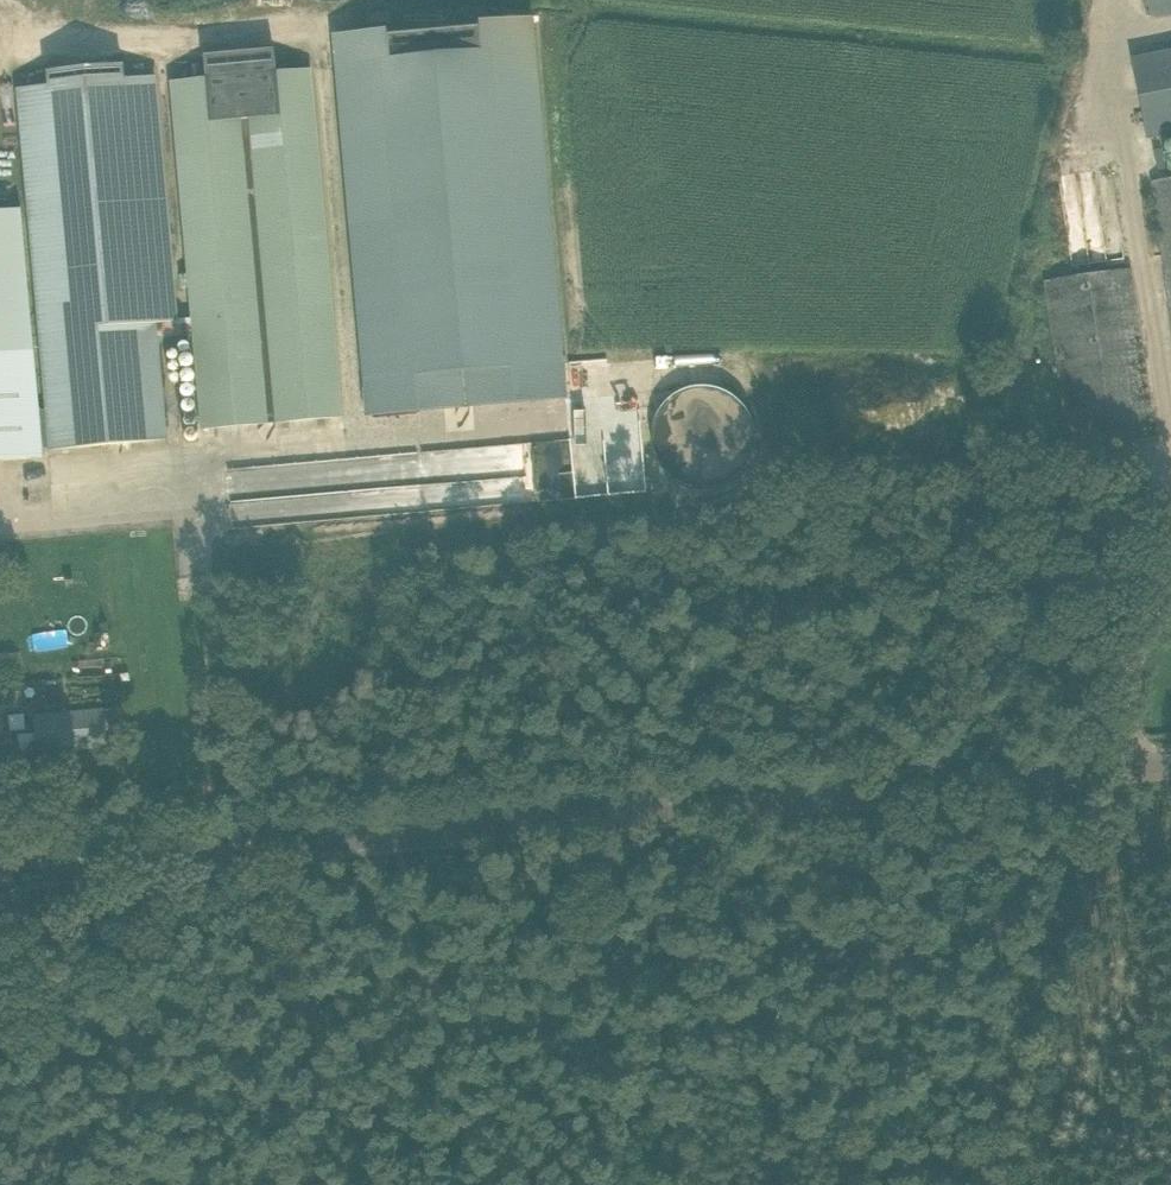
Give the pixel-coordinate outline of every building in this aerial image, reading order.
[(1149,16),(1170,12),(1170,0),(1146,0),(1149,16)] [(566,393),(533,23),(332,41),(365,411),(566,393)] [(205,79),(170,82),(187,275),(180,275),(181,289),(188,288),(191,320),(193,336),(201,431),(341,418),(310,69),(275,73),(273,49),(202,56),(205,79)] [(1131,62),(1146,139),(1170,134),(1170,53),(1131,62)] [(48,93),(16,96),(48,444),(166,434),(157,339),(193,336),(191,320),(177,321),(155,84),(123,87),(121,65),(46,72),(48,93)] [(1170,304),(1170,183),(1154,185),(1170,304)] [(19,210),(0,211),(0,461),(42,457),(19,210)] [(1045,281),(1070,451),(1153,439),(1129,269),(1045,281)] [(400,506),(489,504),(488,474),(571,473),(570,447),(418,450),(419,484),(399,485),(400,506)] [(107,748),(104,710),(33,717),(34,736),(18,737),(21,762),(37,761),(36,755),(107,748)]
